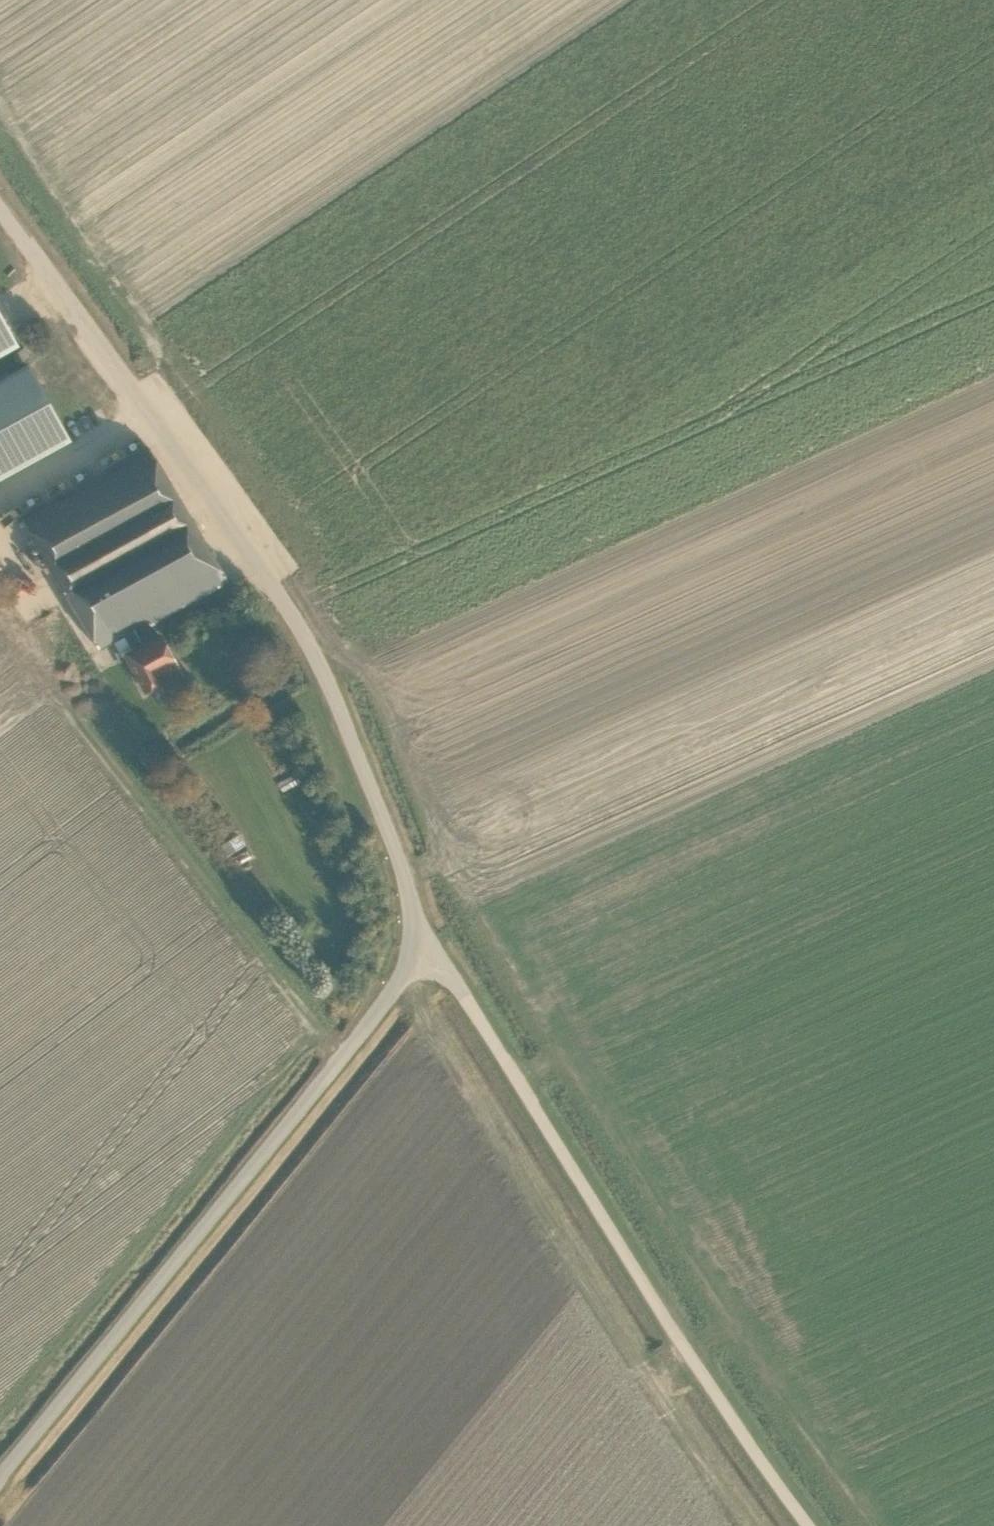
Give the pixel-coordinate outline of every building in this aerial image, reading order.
[(16,344),(0,316),(0,353),(16,344)] [(30,355),(24,347),(12,355),(18,363),(30,355)] [(68,439),(27,365),(0,380),(0,476),(68,439)] [(21,519),(32,538),(98,648),(124,634),(132,650),(125,654),(145,691),(163,681),(166,686),(183,677),(160,635),(143,644),(137,633),(229,582),(150,448),(21,519)]
